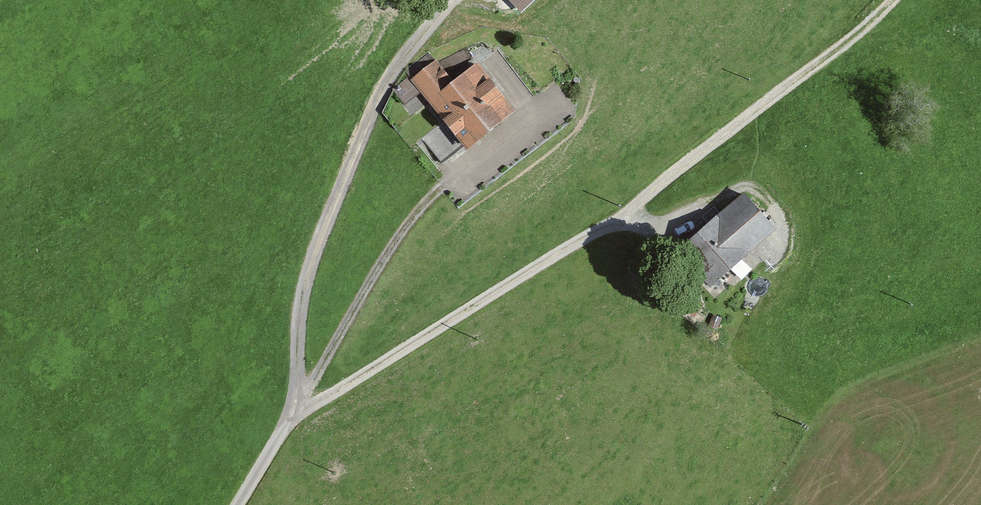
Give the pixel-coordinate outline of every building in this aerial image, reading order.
[(455,72),(481,57),(472,41),(446,56),(455,72)] [(515,114),(479,69),(458,86),(440,63),(414,84),(468,151),(515,114)] [(780,230),(749,196),(685,254),(716,288),(780,230)]
